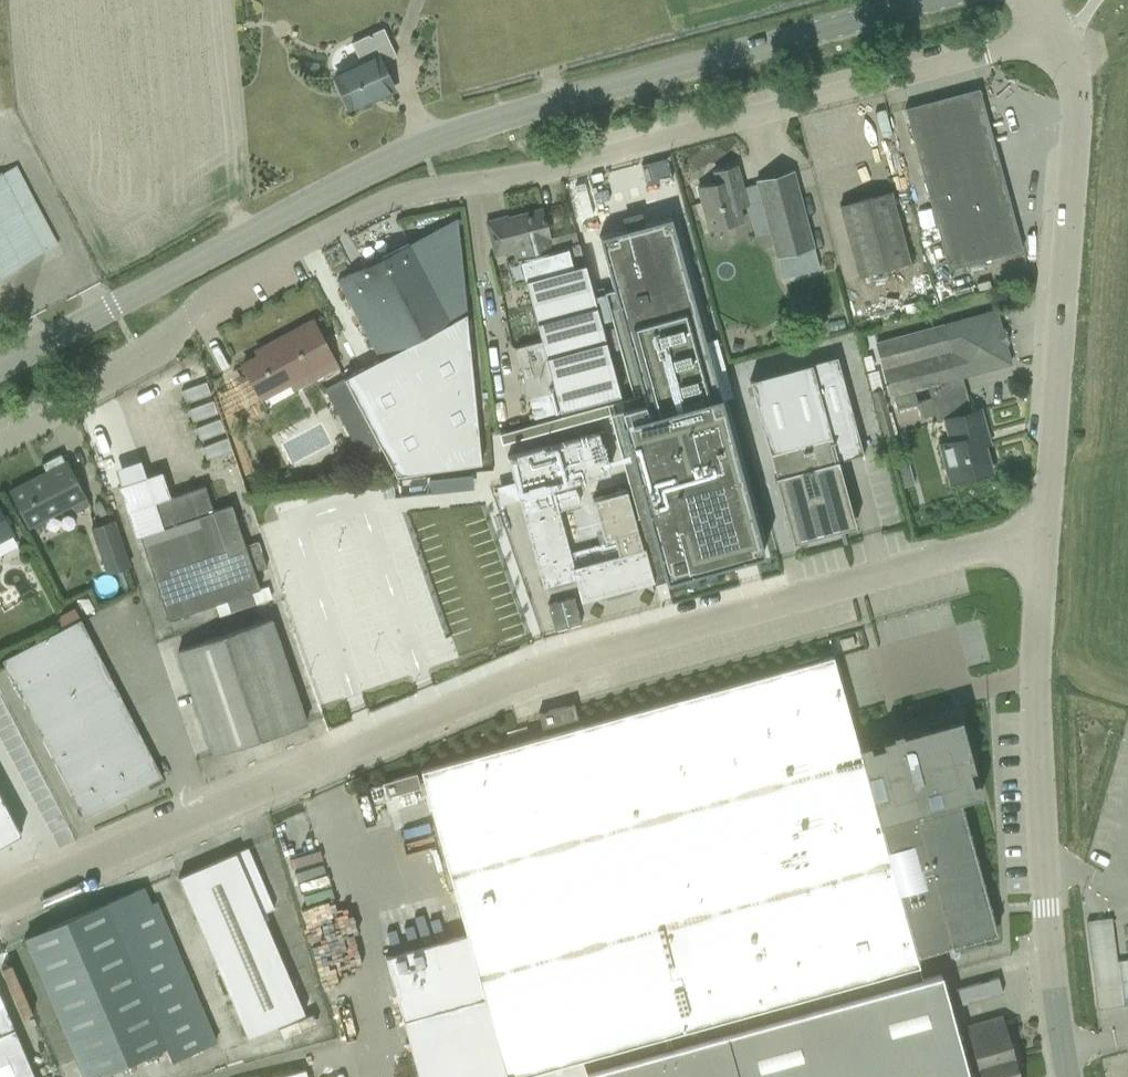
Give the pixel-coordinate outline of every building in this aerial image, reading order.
[(377,97),(392,90),(380,64),(395,57),(382,29),(350,43),(359,63),(332,74),(348,108),(376,95),(377,97)] [(904,108),(904,109),(947,270),(1021,250),(978,88),(904,108)] [(859,116),(882,110),(879,101),(856,107),(859,116)] [(14,165),(0,173),(0,274),(56,245),(14,165)] [(753,202),(749,185),(742,187),(736,165),(712,171),(715,182),(696,188),(708,231),(740,222),(737,208),(747,205),(747,204),(753,202)] [(756,184),(749,185),(753,202),(761,233),(768,232),(778,270),(815,260),(812,248),(813,248),(792,170),(755,181),(756,184)] [(838,207),(844,228),(856,275),(908,262),(896,214),(890,192),(838,207)] [(506,217),(487,223),(493,248),(508,244),(509,249),(513,248),(516,259),(552,249),(541,209),(506,218),(506,217)] [(342,377),(395,469),(481,460),(456,217),(336,280),(379,357),(342,377)] [(584,334),(563,253),(519,264),(540,341),(515,347),(528,399),(552,393),(553,392),(596,382),(584,334)] [(1009,295),(1012,306),(1023,304),(1020,292),(1009,295)] [(816,331),(827,318),(809,303),(798,316),(816,331)] [(875,342),(883,375),(889,396),(1009,363),(1004,343),(1006,343),(1002,330),(1000,330),(994,310),(973,316),(875,342)] [(241,366),(260,401),(288,386),(291,392),(337,368),(312,321),(262,348),(264,353),(241,366)] [(863,456),(835,357),(749,380),(775,476),(773,477),(791,543),(833,531),(830,519),(851,514),(836,461),(859,454),(860,457),(863,456)] [(873,391),(869,392),(881,436),(897,432),(895,428),(893,428),(892,425),(894,424),(893,420),(891,421),(890,418),(893,418),(892,413),(889,414),(889,412),(886,413),(876,376),(869,377),(873,391)] [(897,411),(917,405),(920,418),(934,414),(927,387),(893,396),(897,411)] [(938,444),(943,461),(949,483),(990,471),(980,433),(985,431),(979,409),(943,419),(949,441),(938,444)] [(539,447),(504,456),(516,500),(540,585),(541,587),(544,586),(547,586),(546,582),(569,576),(570,579),(576,578),(581,598),(604,592),(605,596),(628,590),(627,585),(650,579),(641,549),(624,489),(591,498),(602,538),(604,543),(568,553),(556,510),(578,504),(571,482),(606,472),(604,462),(610,460),(601,430),(539,447)] [(7,491),(18,510),(26,529),(72,506),(75,512),(89,504),(65,460),(64,461),(59,453),(40,464),(44,471),(7,491)] [(160,471),(117,486),(134,537),(138,536),(167,620),(224,600),(228,613),(254,604),(250,592),(258,589),(230,504),(212,511),(203,485),(169,497),(160,471)] [(447,654),(522,632),(485,505),(473,509),(462,473),(397,492),(408,529),(412,528),(441,627),(420,633),(427,657),(436,654),(430,636),(441,633),(447,654)] [(380,498),(271,529),(320,701),(429,670),(380,498)] [(13,535),(4,517),(0,509),(0,541),(13,535)] [(89,528),(105,574),(127,565),(111,521),(89,528)] [(247,547),(256,574),(268,569),(259,543),(247,547)] [(549,604),(547,605),(553,630),(556,629),(579,623),(572,598),(549,604)] [(75,611),(64,617),(64,627),(79,619),(75,611)] [(89,624),(110,674),(131,665),(109,615),(89,624)] [(1,660),(72,798),(82,817),(161,776),(79,619),(64,627),(1,660)] [(177,650),(212,753),(212,755),(304,723),(269,619),(177,650)] [(581,1060),(917,965),(915,955),(914,952),(991,931),(955,801),(958,800),(980,794),(959,718),(901,734),(899,731),(890,733),(891,737),(857,746),(831,656),(578,726),(419,770),(465,934),(384,956),(396,1000),(417,1076),(586,1076),(581,1060)] [(385,796),(418,787),(414,772),(381,782),(385,796)] [(7,814),(18,833),(20,832),(0,795),(0,818),(7,814)] [(247,847),(177,877),(246,1037),(303,1013),(260,913),(272,908),(247,847)] [(24,938),(33,958),(84,1076),(91,1076),(164,1046),(170,1060),(212,1042),(156,904),(147,908),(139,888),(24,938)] [(1110,917),(1086,920),(1097,1008),(1122,1005),(1110,917)] [(939,974),(921,978),(917,965),(581,1060),(586,1076),(968,1076),(939,974)] [(955,988),(959,1004),(1001,993),(997,977),(955,988)] [(0,992),(0,1076),(36,1076),(0,992)] [(965,1026),(976,1066),(1018,1054),(1015,1043),(1009,1044),(1001,1016),(965,1026)] [(976,1066),(979,1076),(1018,1076),(1015,1066),(1021,1064),(1018,1054),(976,1066)] [(258,1076),(305,1076),(302,1067),(258,1076)]
